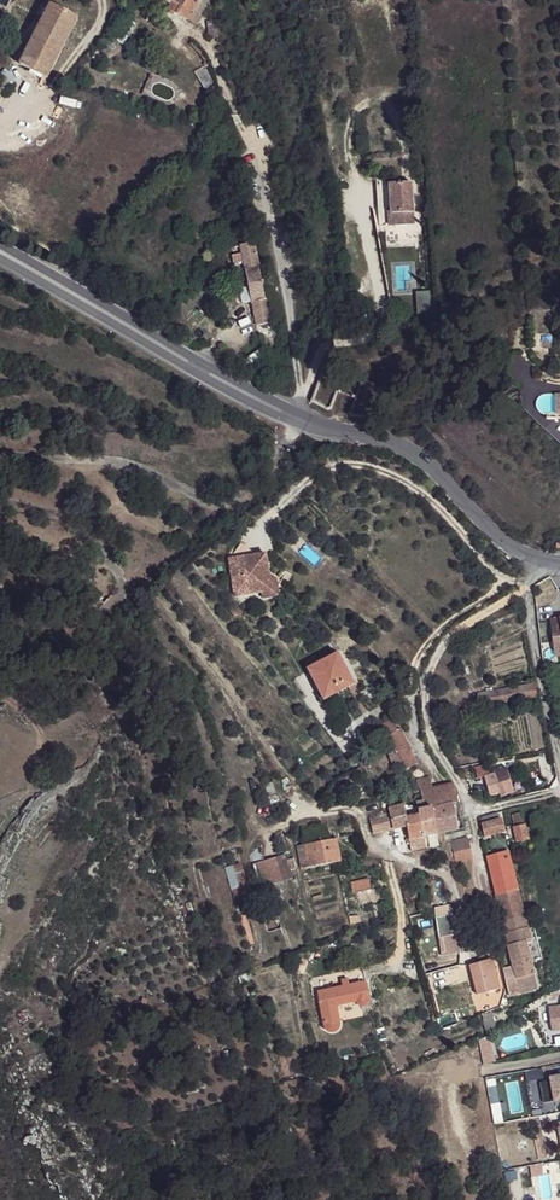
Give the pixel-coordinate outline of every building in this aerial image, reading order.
[(172,1),(180,6),(176,15),(187,21),(196,1),(193,0),(172,0),(172,1)] [(180,6),(172,1),(167,10),(176,15),(180,6)] [(28,51),(23,62),(20,66),(49,79),(78,19),(51,5),(28,51)] [(206,19),(209,37),(219,36),(216,18),(206,19)] [(117,44),(109,39),(101,50),(108,56),(117,44)] [(16,58),(23,62),(28,51),(21,47),(16,58)] [(0,75),(0,97),(11,84),(0,75)] [(236,188),(245,186),(243,177),(234,179),(236,188)] [(387,184),(390,227),(411,225),(409,183),(387,184)] [(254,243),(258,243),(255,227),(254,227),(247,228),(250,244),(254,243)] [(265,300),(254,243),(250,244),(241,246),(241,247),(244,262),(252,303),(265,300)] [(237,264),(244,262),(241,247),(234,248),(237,264)] [(432,309),(431,296),(421,296),(422,310),(432,309)] [(266,300),(265,300),(252,303),(257,326),(271,323),(266,300)] [(549,408),(559,409),(559,407),(559,389),(551,388),(549,408)] [(559,409),(549,408),(542,408),(541,416),(559,417),(559,407),(559,409)] [(235,596),(261,592),(258,576),(269,575),(266,553),(229,559),(235,596)] [(262,599),(280,596),(277,578),(270,574),(269,575),(258,576),(261,592),(262,599)] [(547,615),(550,636),(559,635),(559,614),(547,615)] [(550,636),(551,648),(559,647),(559,635),(550,636)] [(350,684),(332,654),(304,671),(317,695),(332,686),(336,692),(343,688),(349,684),(350,684)] [(351,689),(349,684),(343,688),(345,693),(351,689)] [(539,694),(536,684),(477,695),(479,705),(539,694)] [(336,692),(332,686),(317,695),(321,701),(336,692)] [(491,717),(489,707),(480,710),(481,719),(491,717)] [(403,745),(390,720),(380,725),(392,747),(393,749),(403,745)] [(401,764),(404,771),(417,765),(404,744),(403,745),(393,749),(395,753),(401,764)] [(401,764),(395,753),(389,757),(394,767),(401,764)] [(366,773),(373,765),(367,760),(361,768),(366,773)] [(489,776),(487,765),(475,769),(477,779),(489,776)] [(506,773),(497,774),(501,795),(510,794),(506,773)] [(449,785),(448,779),(432,783),(430,776),(417,779),(420,791),(421,791),(449,785)] [(456,804),(452,785),(449,785),(421,791),(422,796),(424,810),(432,808),(454,804),(456,804)] [(492,786),(484,788),(486,795),(494,793),(492,786)] [(455,810),(454,804),(432,808),(438,833),(459,829),(455,810)] [(406,818),(404,807),(389,812),(391,821),(393,830),(406,828),(405,819),(406,818)] [(438,833),(432,808),(424,810),(418,812),(419,816),(423,837),(429,835),(438,833)] [(464,828),(461,809),(455,810),(459,829),(464,828)] [(0,813),(0,830),(2,831),(9,818),(0,813)] [(482,820),(482,825),(484,836),(504,833),(501,821),(499,813),(486,815),(483,817),(482,820)] [(526,825),(523,814),(514,816),(516,827),(526,825)] [(423,837),(419,816),(406,818),(405,819),(406,828),(407,834),(409,839),(423,837)] [(393,830),(391,821),(383,821),(383,818),(371,820),(373,833),(393,830)] [(528,840),(526,825),(516,827),(518,842),(528,840)] [(438,833),(429,835),(431,847),(440,845),(438,833)] [(426,848),(423,837),(409,839),(412,851),(426,848)] [(455,842),(457,861),(470,859),(467,840),(455,842)] [(343,864),(338,842),(300,850),(304,872),(343,864)] [(518,890),(509,852),(488,856),(497,895),(518,890)] [(278,861),(286,884),(294,881),(287,858),(278,861)] [(262,891),(286,884),(278,861),(255,868),(262,891)] [(370,889),(368,879),(351,883),(353,892),(370,889)] [(518,890),(497,895),(507,934),(529,929),(518,890)] [(433,916),(435,927),(445,925),(446,933),(454,931),(450,912),(433,916)] [(353,926),(363,925),(362,918),(352,919),(353,926)] [(459,952),(454,931),(446,933),(445,925),(435,927),(441,956),(459,952)] [(531,941),(529,929),(507,934),(509,946),(529,941),(531,941)] [(541,990),(529,941),(509,946),(508,946),(513,966),(504,968),(512,997),(541,990)] [(500,989),(493,959),(470,966),(472,971),(478,995),(500,989)] [(478,995),(472,971),(463,973),(470,997),(478,995)] [(345,988),(321,993),(323,1005),(322,1005),(327,1030),(329,1032),(331,1034),(335,1034),(338,1034),(341,1032),(343,1030),(344,1027),(344,1023),(341,1009),(360,1005),(361,1007),(363,1009),(365,1010),(368,1009),(370,1008),(372,1005),(373,1003),(373,1000),(372,1000),(369,983),(352,986),(351,981),(344,982),(345,988)] [(548,1006),(550,1024),(559,1023),(559,1004),(548,1006)] [(458,1026),(455,1020),(438,1025),(440,1032),(458,1026)] [(492,1039),(480,1040),(482,1065),(494,1063),(492,1039)] [(549,1075),(554,1100),(559,1099),(559,1073),(549,1075)]
